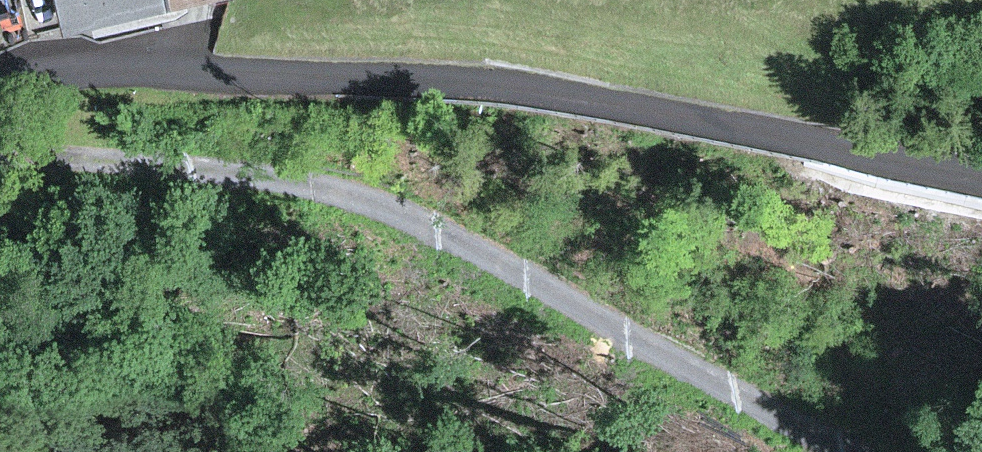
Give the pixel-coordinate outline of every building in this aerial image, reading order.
[(68,39),(231,0),(58,0),(68,39)]
